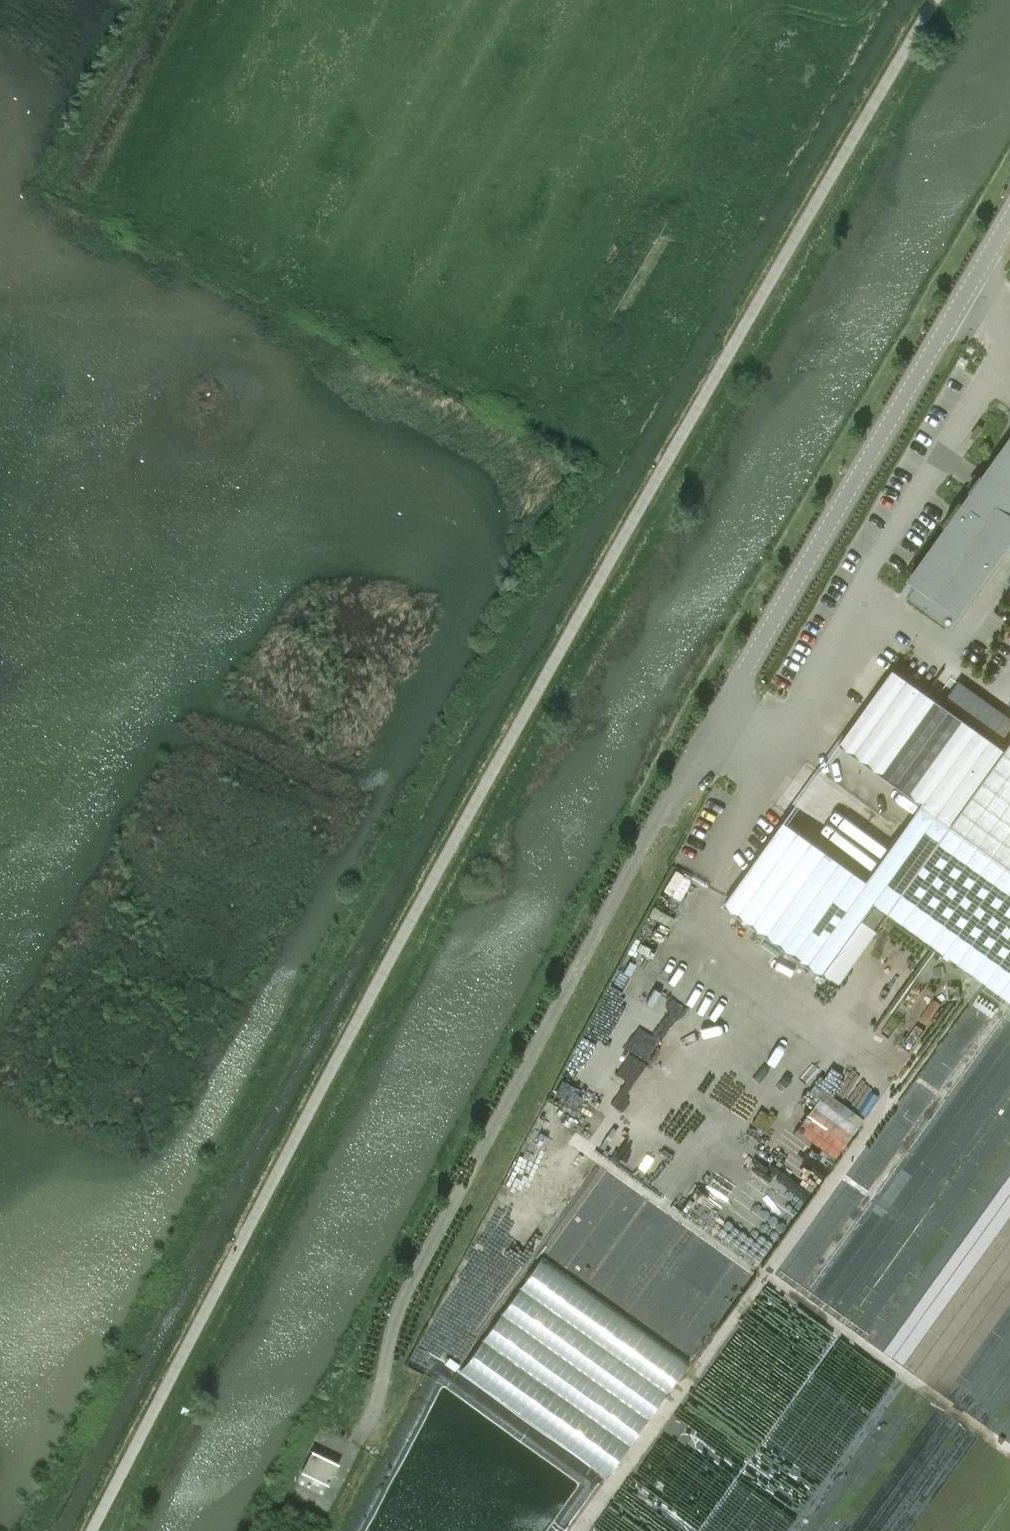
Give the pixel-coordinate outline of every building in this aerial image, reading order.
[(909,579),(916,584),(909,595),(950,624),(1004,549),(1009,541),(1009,439),(909,579)] [(785,820),(725,904),(823,974),(824,972),(873,904),(875,901),(972,970),(984,979),(1009,998),(1009,743),(1006,749),(894,668),(840,744),(924,803),(868,880),(785,820)] [(676,867),(664,888),(680,898),(692,877),(676,867)] [(832,1078),(820,1097),(850,1117),(863,1098),(832,1078)] [(872,1184),(913,1125),(895,1112),(853,1171),(872,1184)] [(696,1354),(751,1270),(672,1218),(664,1229),(659,1226),(650,1239),(658,1245),(651,1256),(659,1261),(639,1291),(658,1303),(646,1321),(696,1354)] [(610,1475),(688,1355),(536,1256),(458,1376),(610,1475)] [(339,1463),(312,1450),(301,1471),(329,1484),(339,1463)]
